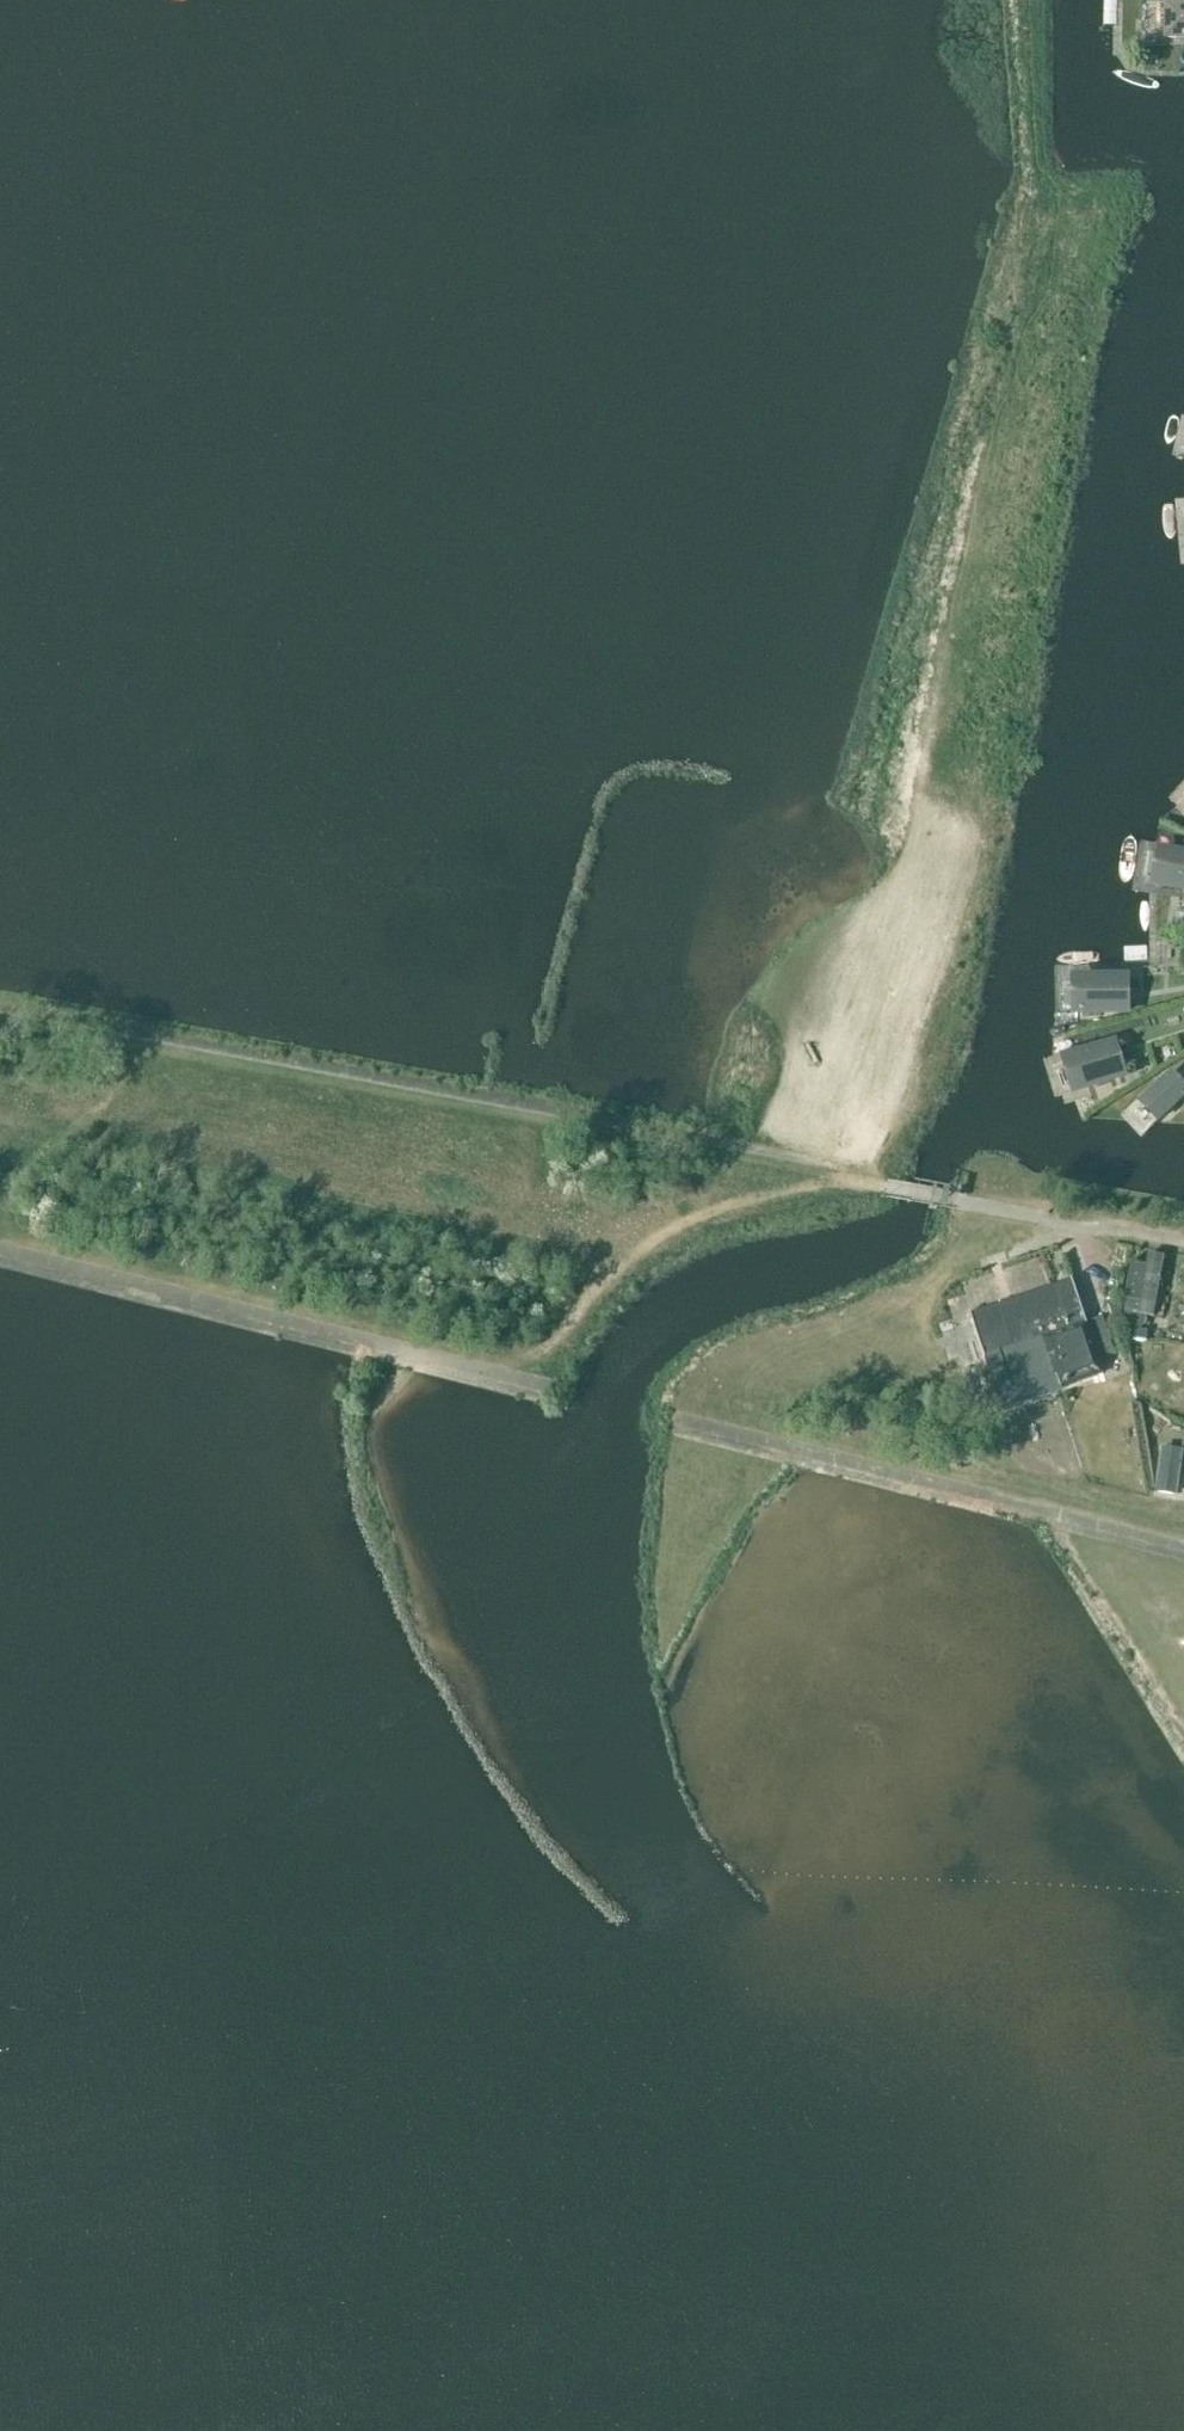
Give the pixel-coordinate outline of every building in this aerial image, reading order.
[(1165,5),(1165,39),(1183,39),(1183,5),(1165,5)] [(1162,853),(1157,886),(1183,890),(1183,856),(1162,853)] [(1078,980),(1078,1013),(1126,1013),(1126,979),(1078,980)] [(1067,1059),(1077,1091),(1123,1077),(1113,1045),(1067,1059)] [(1171,1075),(1142,1103),(1159,1121),(1183,1098),(1183,1089),(1171,1075)] [(1161,1317),(1163,1251),(1149,1251),(1148,1261),(1129,1260),(1128,1316),(1161,1317)] [(1087,1324),(1072,1280),(970,1314),(984,1358),(1000,1352),(1013,1392),(1057,1378),(1044,1338),(1087,1324)] [(1103,1319),(1087,1324),(1044,1338),(1057,1378),(1061,1388),(1104,1374),(1098,1359),(1115,1354),(1103,1319)] [(1161,1492),(1183,1492),(1183,1445),(1161,1445),(1161,1492)]
